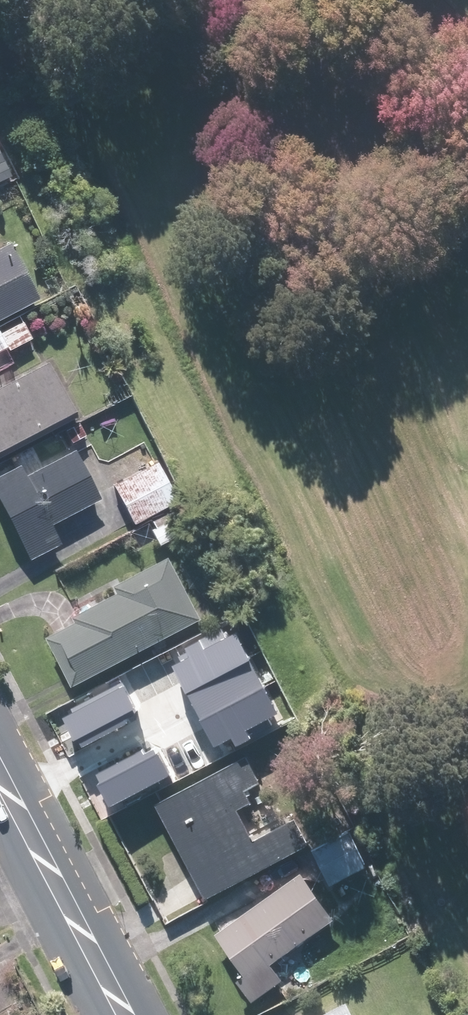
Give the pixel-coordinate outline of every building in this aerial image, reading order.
[(11,175),(0,152),(0,180),(11,175)] [(12,240),(0,246),(0,319),(42,297),(12,240)] [(34,337),(25,320),(2,333),(0,330),(0,371),(15,364),(8,351),(34,337)] [(79,414),(49,357),(0,383),(0,456),(79,414)] [(92,434),(84,418),(61,429),(69,445),(92,434)] [(21,460),(0,471),(0,502),(30,559),(64,541),(54,522),(104,495),(77,446),(27,472),(21,460)] [(179,499),(156,459),(114,484),(137,523),(179,499)] [(153,529),(161,544),(188,530),(180,515),(153,529)] [(205,616),(172,555),(112,587),(119,599),(51,635),(78,685),(205,616)] [(172,653),(216,744),(287,710),(242,619),(172,653)] [(66,712),(82,740),(144,707),(129,678),(66,712)] [(158,736),(99,768),(117,801),(176,769),(158,736)] [(256,800),(250,788),(275,774),(261,747),(160,803),(213,899),(314,844),(298,816),(259,837),(243,807),(256,800)] [(351,831),(313,850),(332,886),(370,867),(351,831)] [(337,917),(304,871),(220,932),(253,978),(337,917)] [(350,998),(317,1014),(358,1014),(350,998)]
